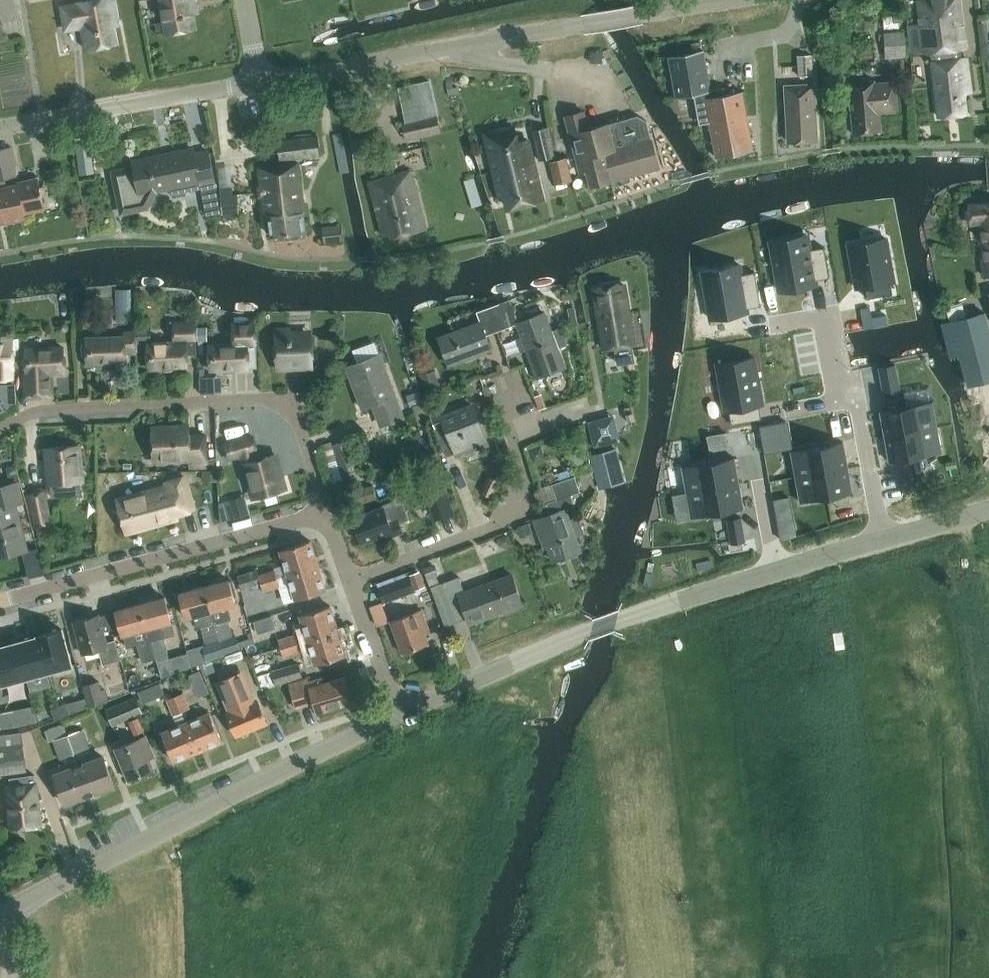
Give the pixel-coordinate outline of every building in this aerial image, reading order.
[(62,7),(65,28),(82,26),(87,48),(116,43),(112,20),(117,19),(113,0),(86,0),(78,2),(78,4),(62,7)] [(166,34),(195,28),(193,14),(197,13),(195,0),(160,0),(166,34)] [(928,52),(934,61),(940,116),(968,113),(964,82),(969,82),(966,58),(960,58),(963,47),(965,47),(960,0),(921,0),(919,0),(925,52),(928,52)] [(877,29),(891,28),(890,16),(876,17),(877,29)] [(907,71),(905,31),(884,33),(886,73),(907,71)] [(676,97),(693,94),(711,90),(710,88),(703,49),(668,55),(676,97)] [(819,50),(820,73),(828,72),(827,50),(819,50)] [(812,74),(812,54),(796,54),(797,75),(812,74)] [(878,81),(850,83),(855,133),(882,131),(881,113),(899,111),(896,82),(878,83),(878,81)] [(814,84),(786,86),(789,141),(817,140),(814,84)] [(699,124),(710,122),(747,115),(742,90),(726,93),(724,86),(710,88),(711,90),(693,94),(699,124)] [(400,109),(407,139),(441,132),(432,89),(415,93),(417,105),(400,109)] [(566,116),(572,141),(581,172),(587,170),(591,186),(612,181),(612,180),(660,167),(652,138),(647,120),(638,115),(589,129),(584,111),(566,116)] [(747,115),(710,122),(716,156),(753,150),(747,115)] [(485,132),(494,170),(533,161),(528,139),(517,142),(514,125),(485,132)] [(539,159),(555,155),(548,126),(532,130),(539,159)] [(318,135),(278,140),(280,161),(321,156),(318,135)] [(330,167),(338,166),(334,140),(326,142),(330,167)] [(90,144),(77,146),(80,173),(94,172),(90,144)] [(18,185),(8,187),(6,176),(17,173),(11,146),(0,148),(0,211),(2,222),(26,217),(24,206),(43,202),(38,178),(17,182),(18,185)] [(156,192),(155,191),(169,188),(171,195),(174,197),(185,195),(187,192),(186,184),(200,181),(202,190),(216,187),(209,150),(195,153),(194,148),(134,161),(135,167),(112,171),(121,213),(147,208),(156,192)] [(556,184),(573,180),(567,157),(550,161),(556,184)] [(299,161),(261,166),(267,215),(268,215),(270,236),(307,231),(304,211),(305,211),(299,161)] [(509,207),(537,200),(533,181),(538,180),(533,161),(494,170),(500,195),(506,194),(509,207)] [(426,228),(412,172),(371,182),(384,230),(390,228),(392,236),(426,228)] [(455,181),(464,207),(473,204),(465,178),(455,181)] [(971,224),(978,223),(984,278),(988,278),(988,202),(969,205),(971,224)] [(781,293),(813,287),(809,265),(817,264),(813,238),(803,239),(803,236),(772,242),(781,293)] [(865,290),(867,299),(897,294),(888,238),(850,245),(858,291),(865,290)] [(741,314),(753,312),(746,278),(734,280),(732,271),(707,276),(715,325),(742,320),(741,314)] [(624,285),(594,290),(604,350),(634,344),(624,285)] [(570,297),(561,300),(569,326),(578,324),(570,297)] [(511,299),(487,307),(497,331),(519,323),(539,376),(565,367),(544,312),(519,321),(511,299)] [(486,335),(497,331),(487,307),(477,311),(481,322),(439,337),(449,364),(492,349),(486,335)] [(948,320),(968,390),(988,384),(988,340),(981,311),(948,320)] [(187,366),(187,354),(197,354),(195,322),(173,323),(174,343),(148,344),(149,368),(187,366)] [(249,368),(249,360),(257,360),(256,323),(233,324),(234,344),(210,345),(210,369),(249,368)] [(313,367),(312,340),(312,329),(291,329),(291,328),(276,329),(277,369),(313,367)] [(125,353),(136,352),(135,331),(125,331),(125,337),(86,339),(87,363),(126,361),(125,353)] [(13,378),(12,366),(15,366),(14,336),(2,337),(2,342),(0,342),(0,379),(13,378)] [(65,371),(64,347),(26,349),(26,373),(22,373),(23,398),(54,397),(53,372),(65,371)] [(760,403),(754,354),(715,361),(723,409),(730,408),(732,419),(756,415),(754,404),(760,403)] [(403,415),(381,355),(348,368),(362,406),(373,402),(381,424),(403,415)] [(220,374),(199,375),(200,392),(221,391),(220,374)] [(936,424),(932,400),(880,410),(884,434),(936,424)] [(456,457),(486,446),(471,404),(441,415),(439,408),(430,412),(438,435),(447,432),(456,457)] [(613,435),(608,417),(595,420),(599,438),(613,435)] [(942,451),(936,424),(884,434),(890,461),(942,451)] [(189,425),(152,427),(154,458),(189,456),(190,468),(208,466),(206,433),(190,435),(189,425)] [(245,462),(254,497),(285,489),(281,474),(274,476),(269,456),(260,458),(255,436),(225,444),(228,458),(251,452),(253,460),(245,462)] [(326,462),(332,483),(344,479),(342,474),(356,470),(347,439),(333,444),(338,459),(326,462)] [(847,466),(843,441),(791,450),(795,474),(847,466)] [(47,449),(48,459),(48,463),(52,462),(55,498),(83,495),(78,446),(47,449)] [(598,484),(601,484),(613,482),(609,456),(595,458),(598,484)] [(739,482),(734,456),(682,466),(686,491),(739,482)] [(852,492),(847,466),(795,474),(800,501),(852,492)] [(119,502),(127,532),(140,528),(139,525),(178,515),(178,514),(193,510),(184,476),(166,481),(168,489),(119,502)] [(580,551),(565,509),(575,506),(571,494),(581,491),(575,476),(552,484),(557,499),(546,502),(550,514),(535,520),(545,548),(549,547),(554,560),(580,551)] [(15,503),(22,502),(17,482),(0,486),(0,556),(27,549),(15,503)] [(743,507),(739,482),(686,491),(691,517),(743,507)] [(354,505),(378,497),(373,484),(349,493),(354,505)] [(30,493),(36,526),(51,523),(44,490),(30,493)] [(453,511),(445,491),(428,497),(436,518),(453,511)] [(382,505),(383,507),(354,518),(362,541),(387,532),(389,536),(402,531),(399,522),(410,519),(402,497),(382,505)] [(745,540),(741,516),(727,519),(731,543),(745,540)] [(281,549),(289,575),(318,565),(311,540),(281,549)] [(326,590),(318,565),(289,575),(296,599),(326,590)] [(275,569),(258,574),(257,569),(238,575),(242,590),(261,584),(278,578),(275,569)] [(470,623),(523,603),(512,574),(464,592),(459,576),(432,586),(446,625),(468,617),(470,623)] [(384,601),(415,590),(410,576),(379,587),(384,601)] [(229,578),(203,585),(223,654),(241,648),(237,635),(234,636),(229,619),(232,618),(229,606),(236,604),(229,578)] [(280,587),(278,578),(261,584),(264,592),(280,587)] [(198,628),(201,627),(206,643),(203,644),(207,660),(223,654),(203,585),(180,592),(187,618),(195,616),(198,628)] [(138,603),(155,659),(156,659),(160,676),(174,672),(164,635),(165,635),(162,625),(172,622),(164,596),(138,603)] [(127,646),(137,644),(142,662),(155,659),(138,603),(116,609),(123,636),(124,635),(127,646)] [(301,614),(309,639),(338,630),(331,605),(301,614)] [(391,620),(403,653),(429,643),(425,633),(430,631),(422,609),(391,620)] [(99,649),(103,664),(121,659),(115,640),(107,643),(99,615),(74,621),(83,653),(99,649)] [(38,635),(39,636),(48,670),(71,664),(62,628),(38,635)] [(346,655),(338,630),(309,639),(316,664),(346,655)] [(826,650),(837,650),(836,632),(826,632),(826,650)] [(279,639),(281,648),(297,643),(295,634),(279,639)] [(39,636),(16,642),(26,676),(48,670),(39,636)] [(16,642),(0,646),(0,669),(4,682),(26,676),(16,642)] [(297,643),(281,648),(284,656),(300,651),(297,643)] [(303,676),(299,662),(272,670),(276,685),(303,676)] [(258,699),(249,703),(246,697),(250,695),(240,671),(216,681),(236,734),(266,721),(258,699)] [(250,677),(254,689),(268,684),(264,672),(250,677)] [(318,713),(355,702),(346,675),(324,682),(323,677),(309,681),(308,678),(290,684),(297,707),(315,702),(318,713)] [(83,685),(85,692),(88,706),(110,700),(106,688),(102,689),(100,680),(83,685)] [(137,690),(142,702),(153,698),(149,686),(137,690)] [(191,708),(184,692),(175,695),(182,712),(191,708)] [(167,699),(177,726),(163,732),(175,761),(199,751),(186,722),(182,712),(175,695),(167,699)] [(106,709),(113,726),(144,712),(137,696),(106,709)] [(66,702),(58,705),(62,716),(70,714),(66,702)] [(62,716),(58,705),(51,708),(55,719),(62,716)] [(186,722),(199,751),(223,741),(210,711),(186,722)] [(0,716),(0,724),(1,728),(8,726),(7,715),(0,716)] [(134,735),(145,730),(139,717),(129,721),(134,735)] [(50,741),(53,740),(68,734),(64,723),(45,730),(50,741)] [(83,728),(69,734),(76,753),(90,748),(83,728)] [(23,741),(21,731),(0,734),(0,775),(27,772),(23,741)] [(69,734),(68,734),(53,740),(60,759),(76,753),(69,734)] [(116,748),(129,780),(155,769),(150,758),(155,756),(146,735),(116,748)] [(104,756),(80,765),(90,794),(114,785),(104,756)] [(65,803),(90,794),(80,765),(55,774),(65,803)] [(7,787),(13,827),(40,823),(35,783),(7,787)]
